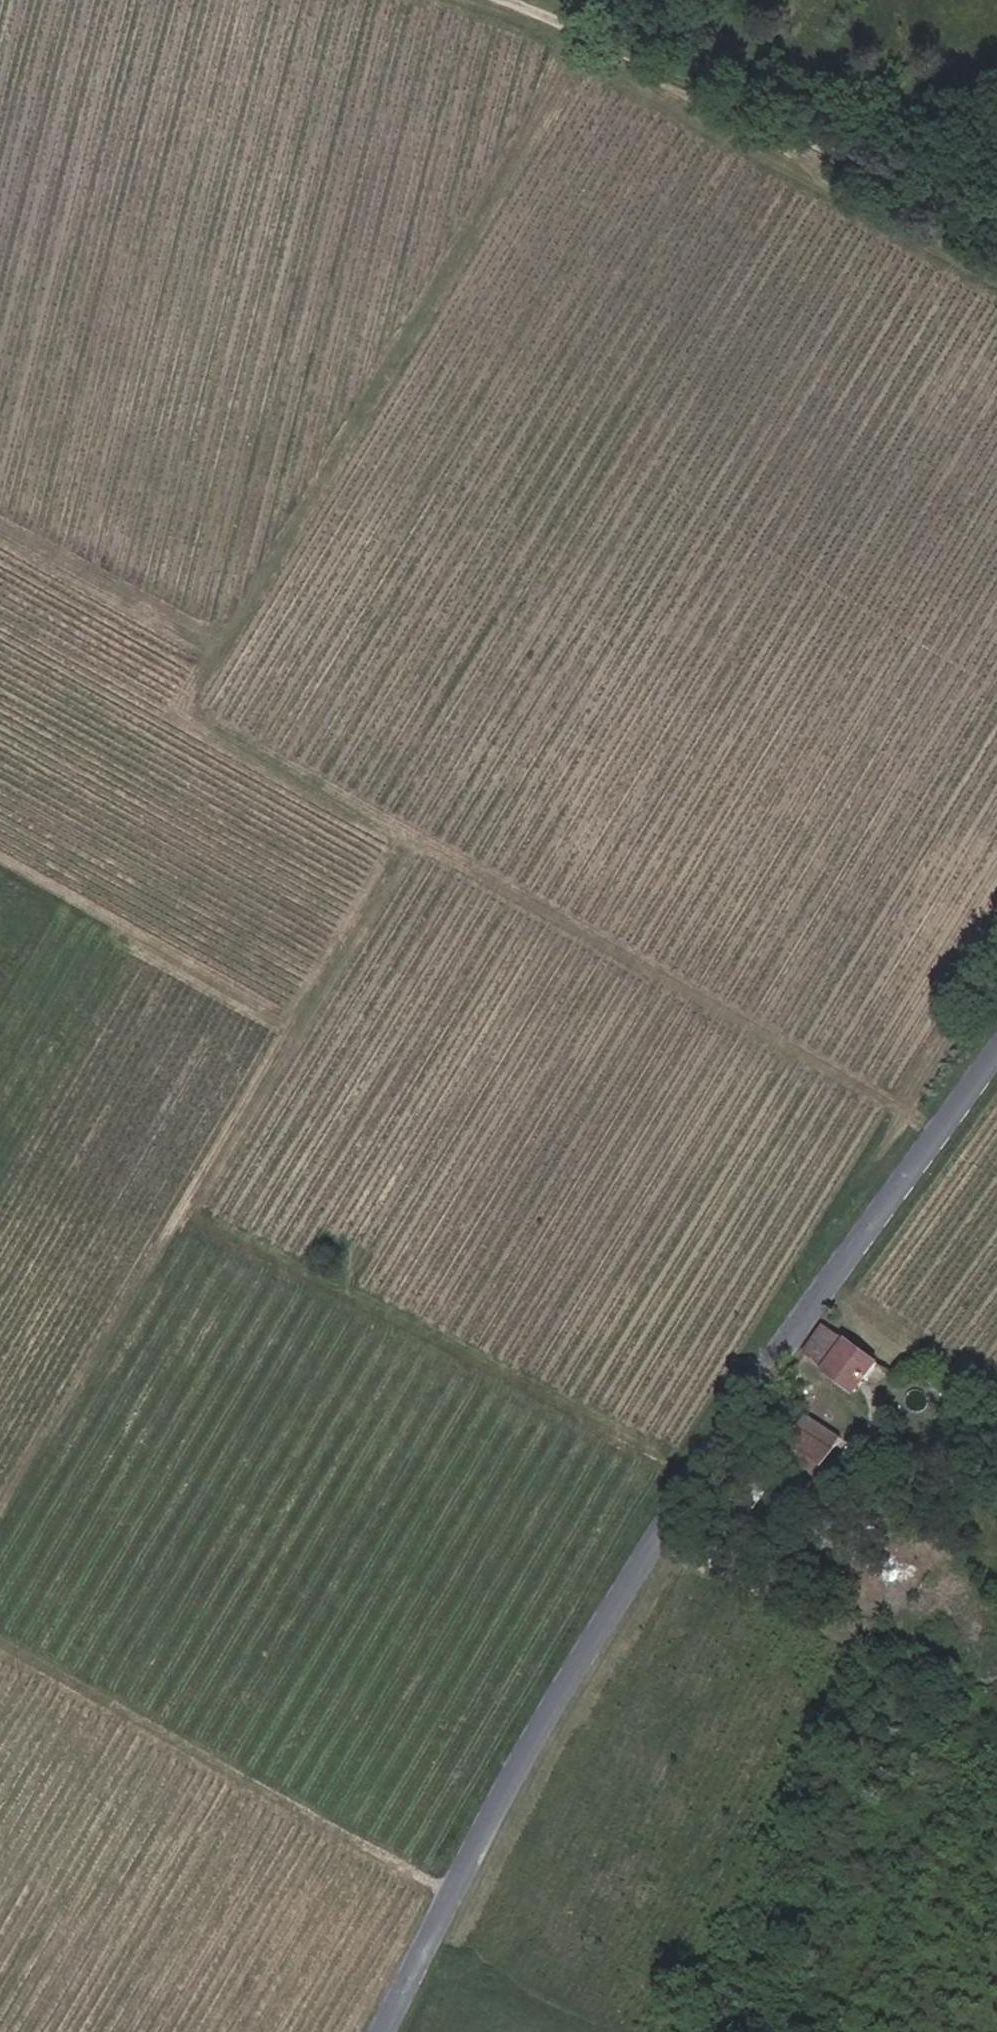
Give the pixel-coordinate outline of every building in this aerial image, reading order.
[(854,1393),(874,1364),(820,1325),(802,1353),(854,1393)] [(784,1462),(812,1481),(840,1441),(807,1419),(780,1459),(784,1462)]
